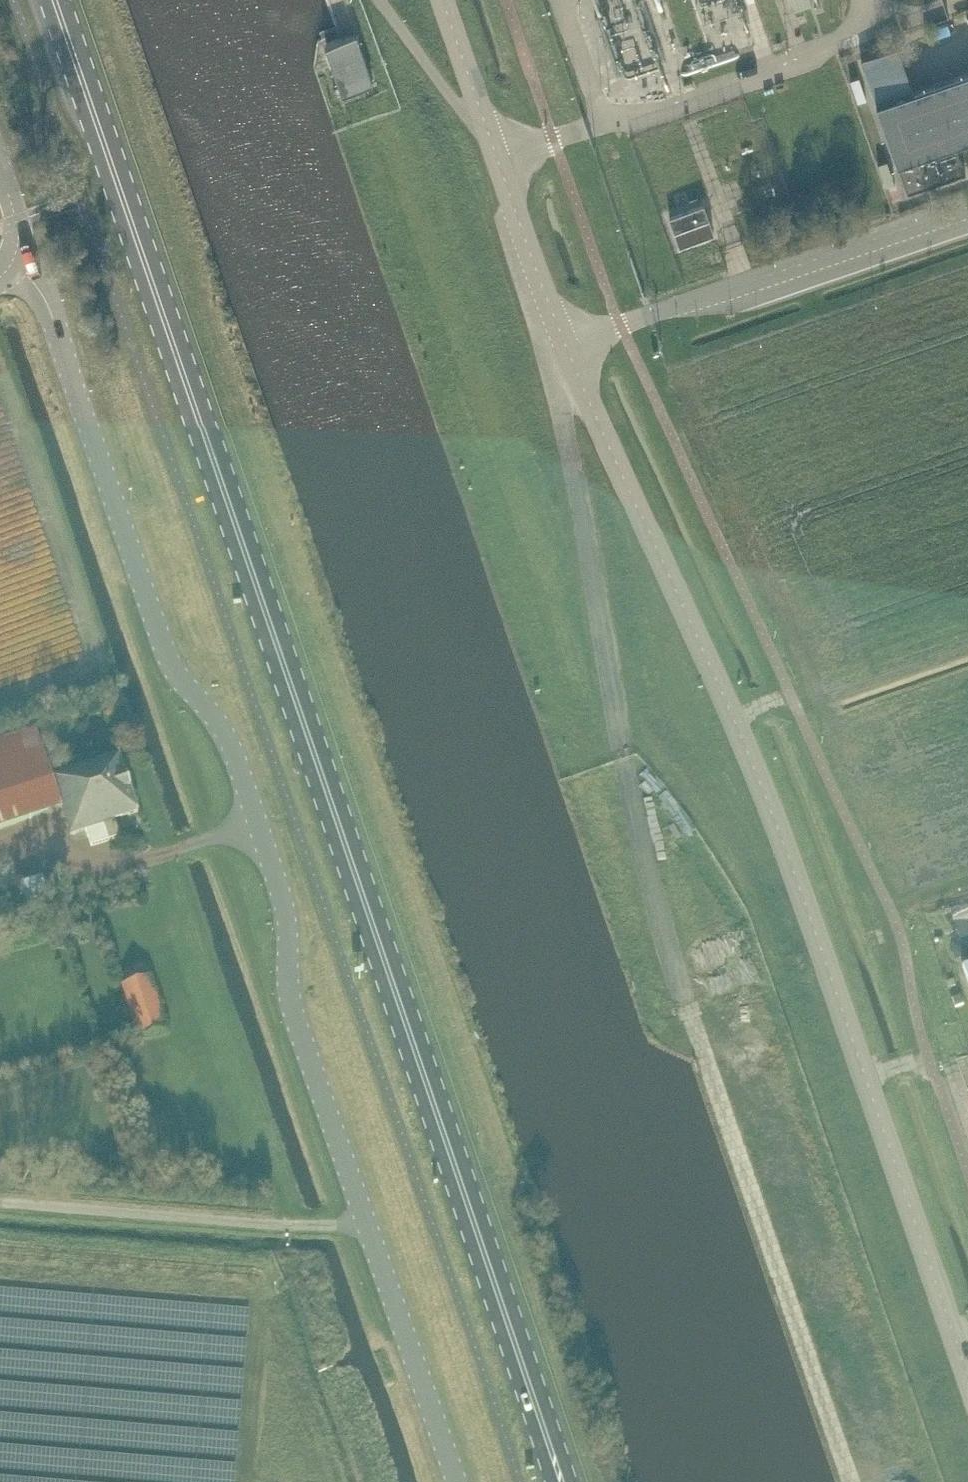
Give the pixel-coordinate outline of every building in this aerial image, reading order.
[(356,89),(392,82),(383,34),(347,41),(356,89)] [(886,72),(911,65),(908,56),(884,63),(886,72)] [(877,103),(908,190),(966,169),(956,142),(967,138),(967,72),(877,103)] [(669,213),(679,243),(714,231),(705,202),(669,213)] [(0,741),(0,830),(63,808),(37,728),(0,741)] [(63,808),(72,836),(87,831),(92,848),(121,838),(116,822),(139,814),(120,756),(53,778),(63,808)] [(140,1042),(169,1033),(151,979),(123,989),(140,1042)] [(960,1000),(951,1004),(954,1010),(962,1007),(960,1000)]
